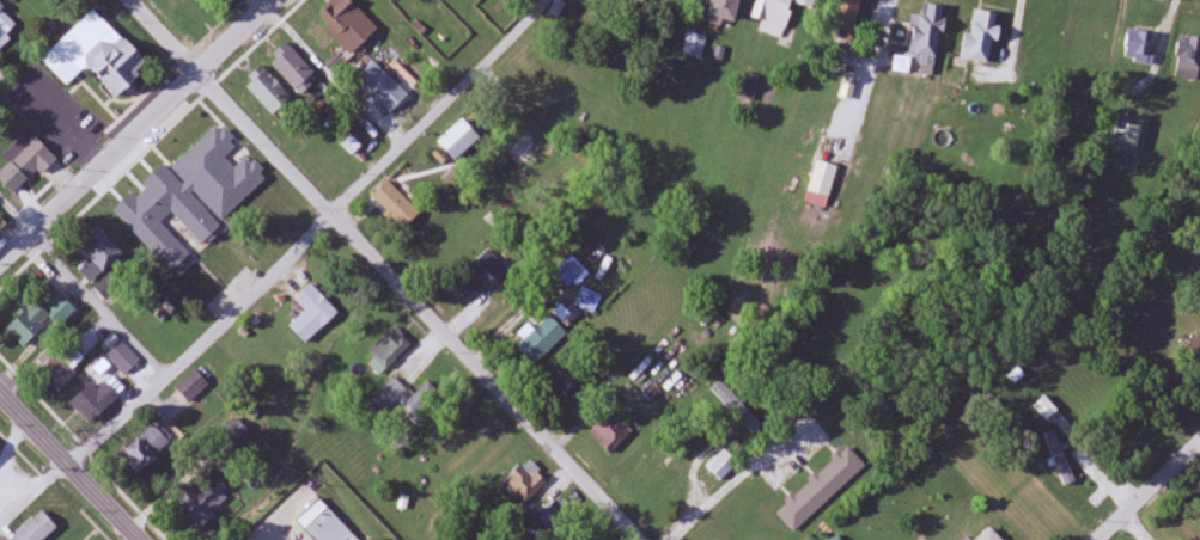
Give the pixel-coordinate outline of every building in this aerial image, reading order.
[(349,0),(333,0),(316,17),(352,53),(377,28),(349,0)] [(640,9),(645,0),(621,0),(621,1),(640,9)] [(736,26),(740,0),(711,0),(708,22),(736,26)] [(761,21),(758,31),(790,40),(800,0),(758,0),(753,18),(761,21)] [(858,26),(860,0),(838,0),(837,25),(858,26)] [(11,40),(6,34),(17,24),(0,4),(0,49),(11,40)] [(939,58),(944,6),(917,4),(912,55),(939,58)] [(41,60),(67,86),(87,66),(117,97),(149,65),(94,9),(41,60)] [(965,60),(992,63),(999,14),(971,10),(965,60)] [(1125,59),(1150,63),(1154,32),(1129,29),(1125,59)] [(707,37),(689,33),(684,53),(702,57),(707,37)] [(1199,79),(1199,36),(1177,36),(1177,79),(1199,79)] [(313,84),(308,80),(315,72),(286,43),(268,61),(302,95),(313,84)] [(391,112),(409,95),(375,61),(357,78),(391,112)] [(292,96),(263,68),(245,86),(273,115),(292,96)] [(1114,146),(1138,150),(1143,119),(1119,115),(1114,146)] [(480,137),(462,119),(438,143),(456,161),(480,137)] [(232,158),(202,129),(181,150),(211,179),(232,158)] [(55,157),(30,130),(3,155),(10,162),(0,172),(0,179),(15,195),(55,157)] [(826,207),(839,166),(819,160),(806,201),(826,207)] [(171,273),(191,255),(160,222),(172,211),(201,243),(220,226),(165,166),(135,193),(133,192),(114,210),(171,273)] [(372,196),(404,228),(421,211),(388,179),(372,196)] [(78,247),(104,273),(123,253),(97,227),(78,247)] [(556,271),(570,286),(587,270),(572,255),(556,271)] [(459,286),(472,294),(483,275),(469,267),(459,286)] [(33,301),(27,294),(17,303),(25,311),(6,328),(21,346),(52,318),(59,326),(77,311),(53,284),(33,301)] [(290,325),(306,343),(339,313),(313,284),(296,298),(307,309),(290,325)] [(519,333),(525,339),(518,346),(536,364),(565,335),(549,320),(537,333),(528,324),(519,333)] [(412,343),(396,326),(370,352),(377,359),(371,364),(381,374),(412,343)] [(106,355),(124,375),(140,361),(122,341),(106,355)] [(34,366),(60,390),(77,372),(50,348),(34,366)] [(580,384),(563,364),(550,375),(567,395),(580,384)] [(190,403),(210,385),(196,369),(176,387),(190,403)] [(712,390),(736,414),(752,397),(728,373),(712,390)] [(373,399),(387,414),(410,391),(396,376),(373,399)] [(417,421),(443,396),(429,382),(403,407),(417,421)] [(98,390),(92,383),(68,403),(88,426),(120,398),(107,383),(98,390)] [(1035,405),(1049,420),(1059,411),(1046,396),(1035,405)] [(612,454),(634,431),(612,408),(589,431),(612,454)] [(121,456),(139,474),(175,439),(156,420),(121,456)] [(1076,482),(1063,428),(1048,432),(1061,485),(1076,482)] [(708,467),(721,482),(739,465),(726,450),(708,467)] [(502,490),(528,508),(549,477),(524,459),(502,490)] [(218,479),(198,495),(192,488),(175,503),(198,529),(234,497),(218,479)] [(540,517),(557,534),(578,514),(560,496),(540,517)] [(314,539),(360,539),(319,498),(295,521),(314,539)] [(41,510),(11,539),(44,539),(57,527),(41,510)]
